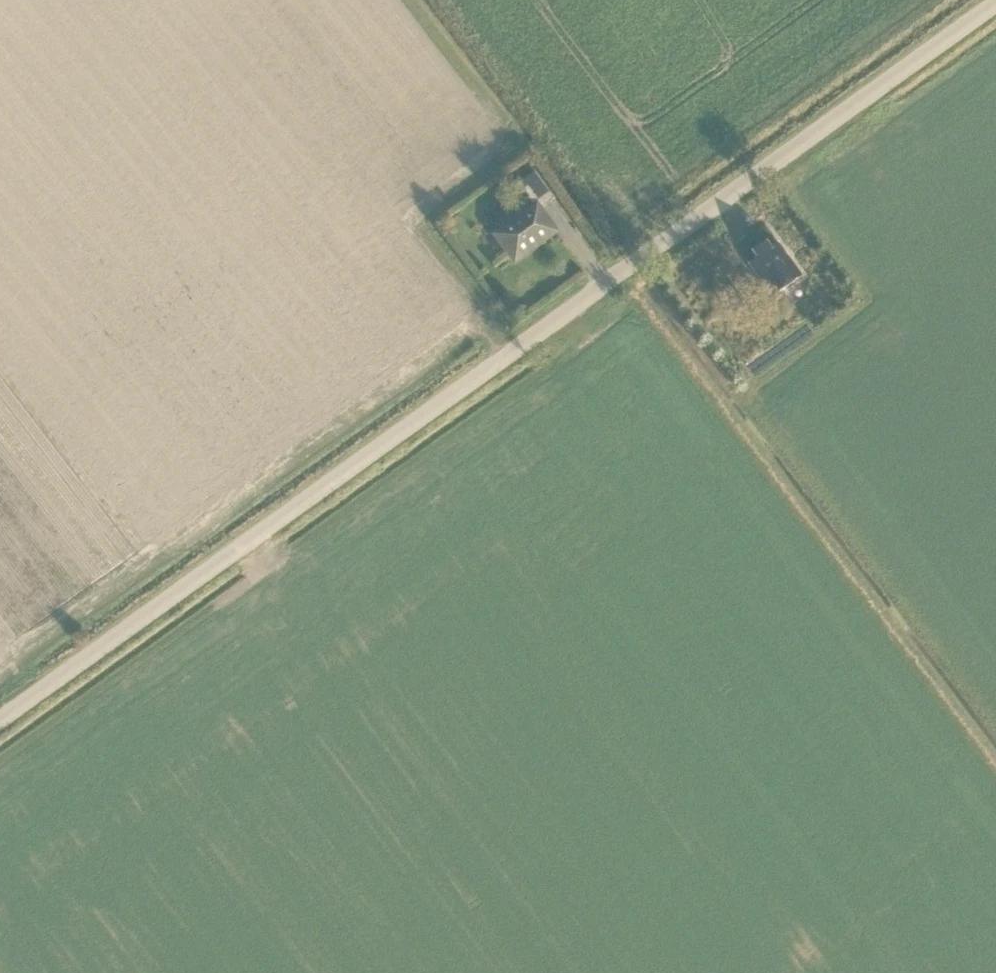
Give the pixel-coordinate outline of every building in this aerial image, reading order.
[(515,259),(554,231),(539,210),(555,198),(535,171),(519,183),(529,197),(514,209),(521,218),(498,235),(515,259)] [(758,258),(750,264),(773,296),(801,276),(778,243),(770,249),(766,243),(754,252),(758,258)]
